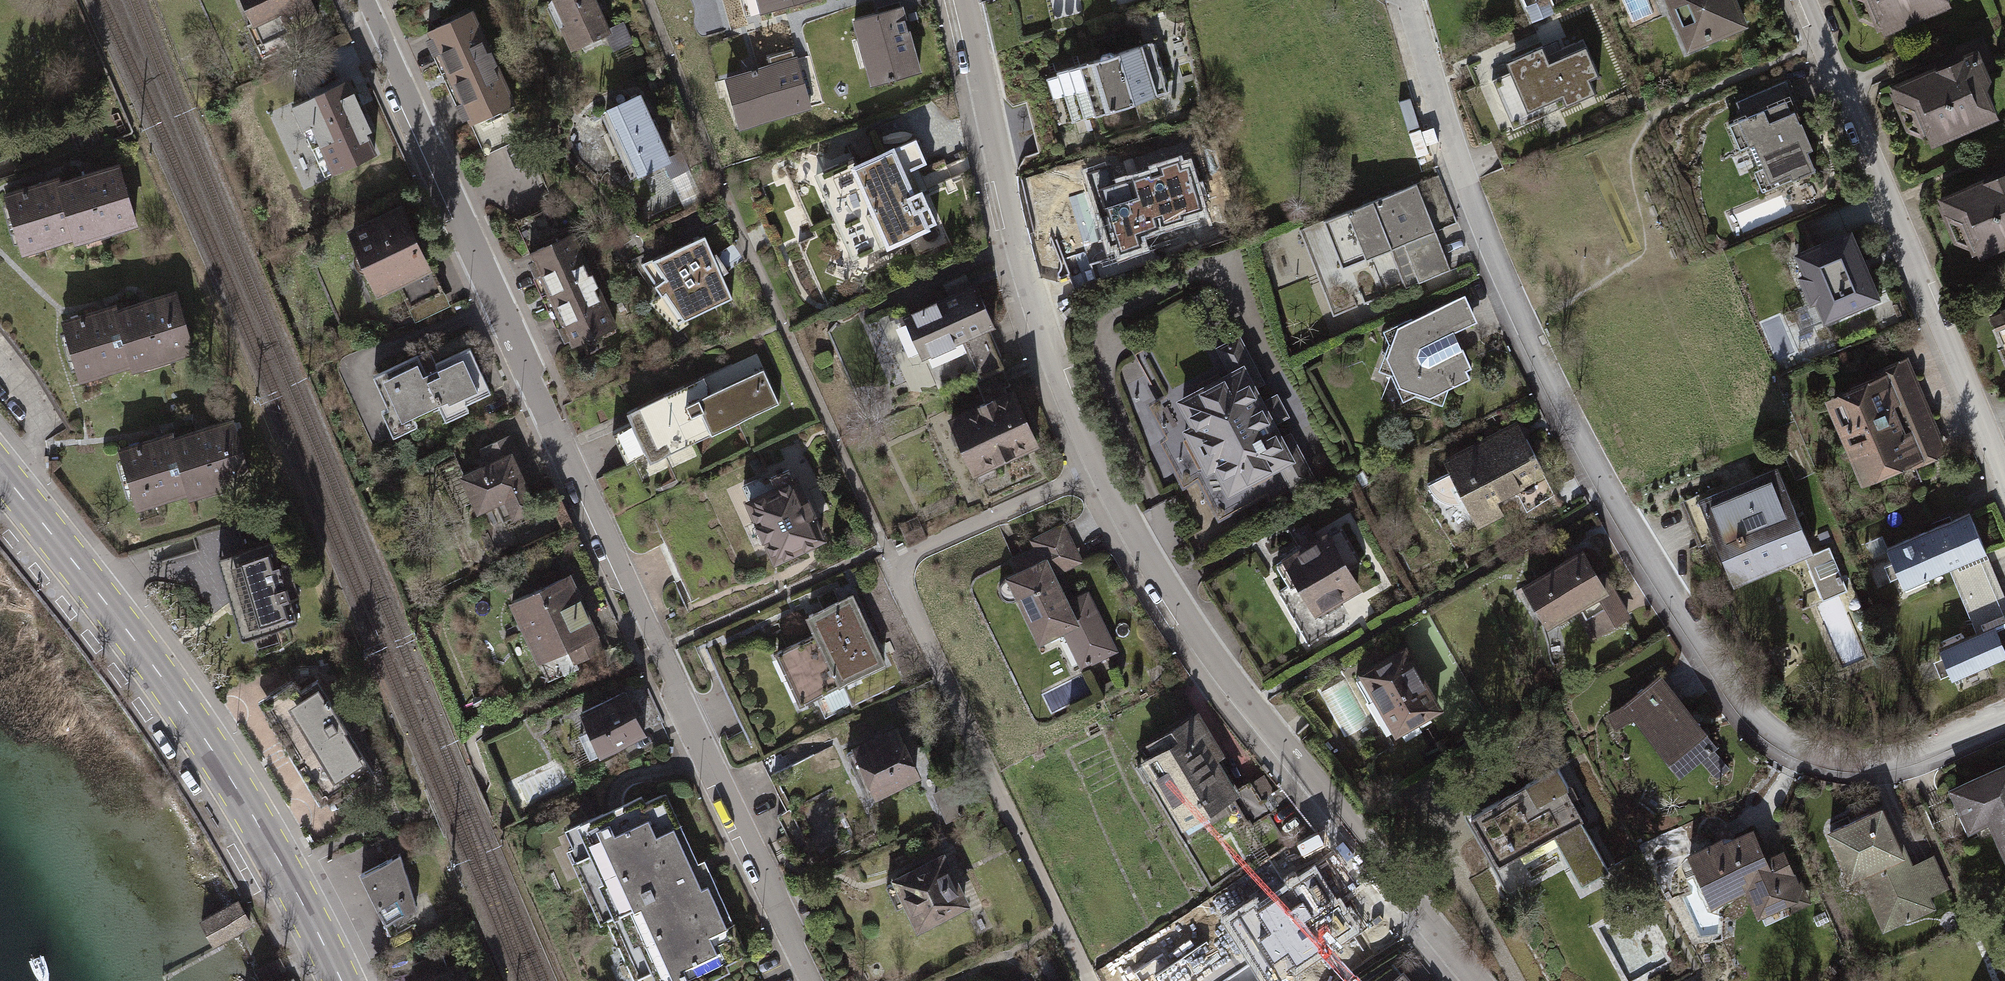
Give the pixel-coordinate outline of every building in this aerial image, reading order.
[(303,0),(230,0),(253,49),(313,22),(303,0)] [(569,52),(609,35),(593,0),(546,0),(569,52)] [(747,18),(810,0),(742,0),(747,18)] [(1531,29),(1556,18),(1549,0),(1518,0),(1531,29)] [(1686,62),(1751,33),(1737,0),(1658,0),(1686,62)] [(1867,58),(1956,26),(1946,0),(1846,0),(1867,58)] [(902,11),(851,26),(871,96),(923,80),(902,11)] [(522,104),(485,13),(429,36),(467,127),(522,104)] [(1491,78),(1512,128),(1595,93),(1588,78),(1598,74),(1582,37),(1545,53),(1541,43),(1504,59),(1509,70),(1491,78)] [(1171,94),(1156,43),(1050,75),(1065,126),(1171,94)] [(1977,46),(1892,83),(1898,99),(1915,105),(1935,144),(2000,115),(1988,87),(1991,76),(1977,46)] [(725,79),(740,130),(813,108),(798,58),(725,79)] [(351,77),(285,105),(319,184),(385,156),(351,77)] [(1724,125),(1743,173),(1752,169),(1754,173),(1749,174),(1757,195),(1811,174),(1804,157),(1811,154),(1783,85),(1736,104),(1741,118),(1724,125)] [(670,165),(637,95),(601,113),(634,182),(670,165)] [(921,167),(910,144),(845,175),(882,252),(932,228),(916,196),(911,198),(901,176),(921,167)] [(1941,185),(1975,266),(2004,254),(2004,159),(1941,185)] [(1202,211),(1189,169),(1180,171),(1177,164),(1160,169),(1162,176),(1152,179),(1151,175),(1116,186),(1110,168),(1088,174),(1111,245),(1117,243),(1120,254),(1140,248),(1137,237),(1160,230),(1159,228),(1183,221),(1182,217),(1202,211)] [(127,168),(65,185),(81,239),(83,246),(144,228),(127,168)] [(1438,176),(1302,231),(1337,318),(1449,273),(1433,231),(1456,222),(1438,176)] [(64,181),(4,198),(21,256),(81,239),(65,185),(64,181)] [(396,206),(335,235),(368,305),(429,277),(396,206)] [(1851,227),(1794,252),(1802,271),(1797,274),(1810,304),(1815,302),(1823,322),(1881,297),(1851,227)] [(618,326),(574,233),(527,255),(571,348),(618,326)] [(697,242),(633,272),(675,325),(725,302),(697,242)] [(995,331),(972,279),(894,313),(917,365),(948,351),(954,365),(990,349),(984,335),(995,331)] [(1475,324),(1462,296),(1393,329),(1383,356),(1398,386),(1429,397),(1473,378),(1452,334),(1475,324)] [(186,297),(122,314),(136,366),(137,372),(201,355),(186,297)] [(2004,340),(2004,307),(1993,312),(2004,340)] [(120,309),(62,324),(78,382),(136,366),(122,314),(120,309)] [(490,393),(469,349),(418,372),(413,361),(369,381),(383,410),(375,413),(386,439),(415,426),(412,420),(433,410),(439,424),(466,412),(463,406),(490,393)] [(928,425),(960,495),(1042,457),(990,349),(954,365),(974,404),(928,425)] [(1309,478),(1245,359),(1146,412),(1186,487),(1198,481),(1222,525),(1309,478)] [(1862,491),(1948,456),(1908,361),(1822,397),(1862,491)] [(700,377),(623,412),(629,425),(612,433),(626,462),(633,459),(646,488),(704,462),(696,445),(781,407),(763,367),(707,392),(700,377)] [(241,423),(178,440),(192,494),(195,503),(258,485),(241,423)] [(1519,424),(1443,463),(1476,526),(1551,486),(1519,424)] [(176,435),(117,451),(134,510),(192,494),(178,440),(176,435)] [(509,455),(455,478),(472,518),(499,506),(507,523),(533,512),(509,455)] [(1777,468),(1700,499),(1736,587),(1805,560),(1822,603),(1848,592),(1831,550),(1813,557),(1777,468)] [(796,479),(738,502),(765,567),(822,543),(796,479)] [(1967,513),(1885,545),(1905,592),(1950,574),(1963,602),(1999,586),(1967,513)] [(1083,564),(1062,523),(1026,538),(1030,546),(1006,557),(1001,579),(1038,650),(1060,638),(1080,674),(1118,653),(1089,589),(1076,596),(1065,575),(1083,564)] [(1332,532),(1273,569),(1310,629),(1358,599),(1342,573),(1354,566),(1332,532)] [(282,544),(221,561),(244,642),(305,624),(282,544)] [(1587,551),(1519,588),(1541,629),(1578,608),(1595,639),(1626,622),(1587,551)] [(567,575),(503,605),(533,668),(596,637),(567,575)] [(851,586),(803,608),(811,628),(772,645),(796,699),(884,660),(851,586)] [(2004,665),(2004,598),(1999,586),(1963,602),(1975,632),(1935,647),(1952,688),(2003,668),(2004,665)] [(1438,704),(1401,638),(1354,664),(1391,730),(1438,704)] [(1718,748),(1657,672),(1603,715),(1618,734),(1633,721),(1678,777),(1700,759),(1717,781),(1728,772),(1712,752),(1718,748)] [(325,675),(271,705),(328,806),(382,776),(325,675)] [(627,684),(572,709),(593,755),(648,730),(627,684)] [(1058,707),(1077,701),(1072,687),(1053,693),(1058,707)] [(1243,800),(1192,718),(1130,756),(1181,838),(1243,800)] [(896,721),(846,741),(871,802),(921,781),(896,721)] [(810,754),(772,771),(814,860),(852,842),(810,754)] [(2004,872),(2004,763),(1936,796),(1957,839),(1983,827),(2004,872)] [(1606,867),(1551,765),(1467,810),(1495,862),(1548,833),(1575,883),(1606,867)] [(575,829),(642,980),(669,980),(724,957),(652,795),(575,829)] [(1883,812),(1828,837),(1851,886),(1859,882),(1884,936),(1956,904),(1935,857),(1914,866),(1896,827),(1891,830),(1883,812)] [(1765,926),(1810,907),(1773,820),(1692,854),(1716,911),(1752,896),(1765,926)] [(945,849),(888,875),(916,935),(973,906),(945,849)] [(395,851),(355,870),(379,921),(410,906),(395,851)] [(1230,923),(1268,980),(1287,980),(1292,978),(1288,971),(1354,928),(1340,906),(1336,908),(1314,876),(1258,912),(1255,907),(1230,923)] [(235,896),(193,918),(208,944),(249,922),(235,896)] [(1401,967),(1384,980),(1412,980),(1401,967)] [(1705,972),(1687,980),(1710,980),(1705,972)]
